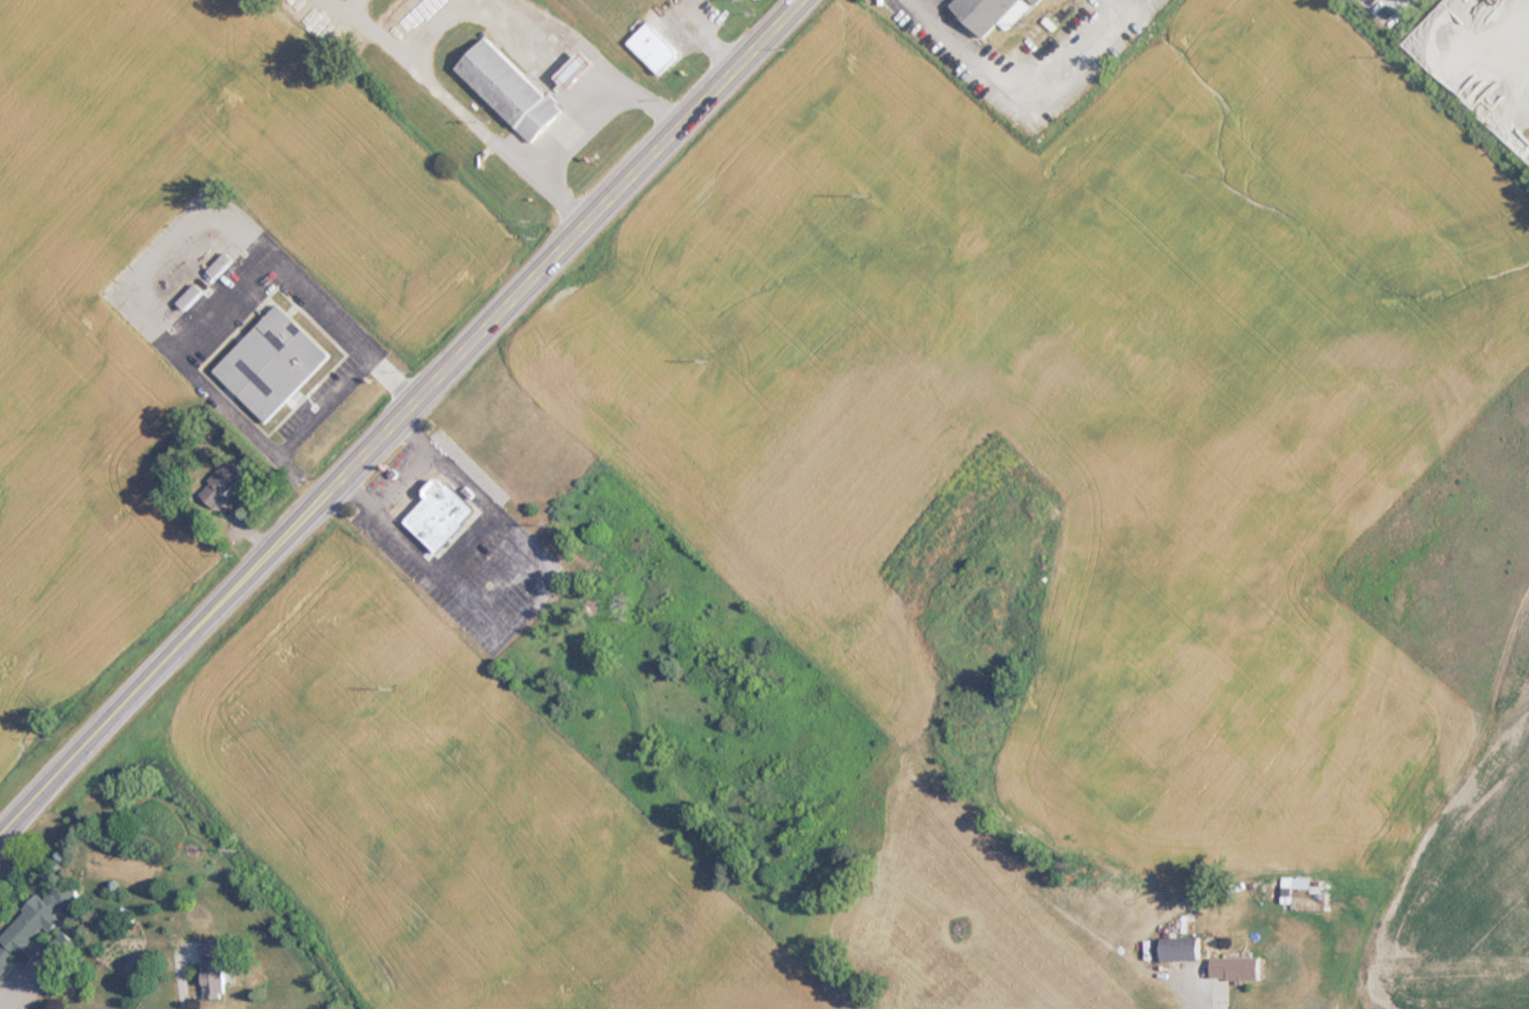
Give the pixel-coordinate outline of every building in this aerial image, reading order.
[(1034,4),(1038,0),(953,0),(949,4),(984,37),(998,22),(1005,27),(1030,1),(1034,4)] [(659,75),(680,53),(646,22),(625,44),(659,75)] [(485,37),(455,69),(532,143),(562,111),(485,37)] [(207,270),(214,277),(231,260),(225,253),(207,270)] [(176,302),(183,310),(202,292),(195,284),(176,302)] [(330,355),(276,304),(212,371),(266,422),(330,355)] [(399,522),(435,556),(476,513),(440,479),(399,522)] [(1279,878),(1278,908),(1321,909),(1321,889),(1307,889),(1307,878),(1279,878)] [(76,888),(53,889),(45,897),(41,897),(36,892),(22,907),(22,910),(0,933),(0,973),(13,959),(12,952),(25,964),(37,951),(37,946),(30,939),(41,926),(45,926),(58,913),(77,912),(76,888)] [(1198,959),(1198,936),(1160,936),(1160,959),(1198,959)] [(199,939),(202,999),(223,998),(220,938),(199,939)] [(1210,957),(1210,979),(1259,979),(1259,957),(1210,957)]
